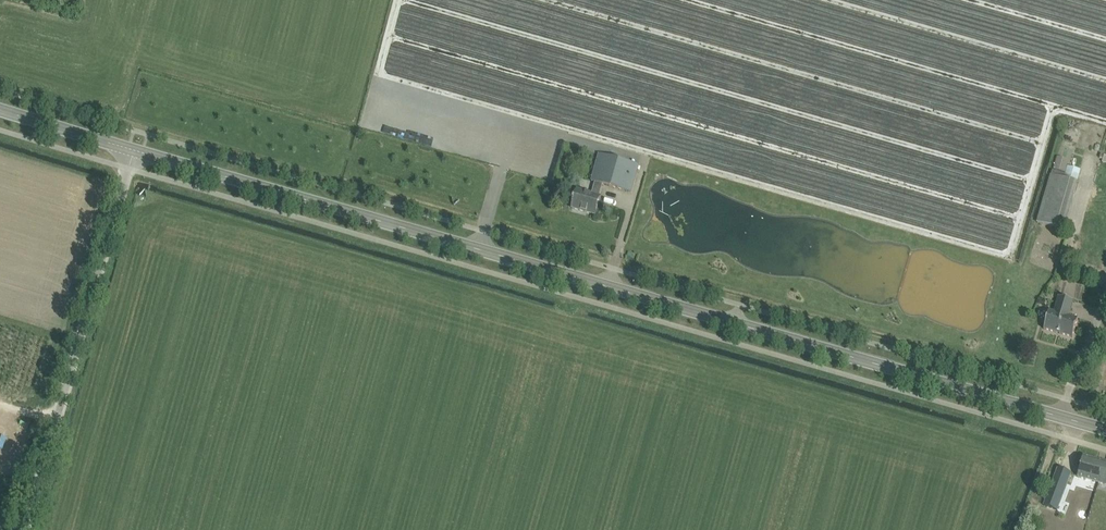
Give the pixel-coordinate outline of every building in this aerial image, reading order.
[(631,192),(634,182),(651,121),(613,110),(592,183),(595,183),(592,196),(576,191),(574,202),(572,208),(595,215),(600,197),(599,197),(603,184),(631,192)] [(1079,132),(1062,130),(1060,143),(1078,145),(1079,132)] [(1053,155),(1036,223),(1064,230),(1078,168),(1066,165),(1068,159),(1053,155)] [(1069,316),(1074,301),(1059,296),(1054,312),(1049,311),(1044,329),(1073,337),(1078,319),(1069,316)] [(1084,457),(1078,476),(1089,480),(1105,485),(1105,463),(1084,457)] [(1067,483),(1055,478),(1045,505),(1057,509),(1067,483)] [(1079,517),(1088,487),(1072,482),(1063,512),(1079,517)]
